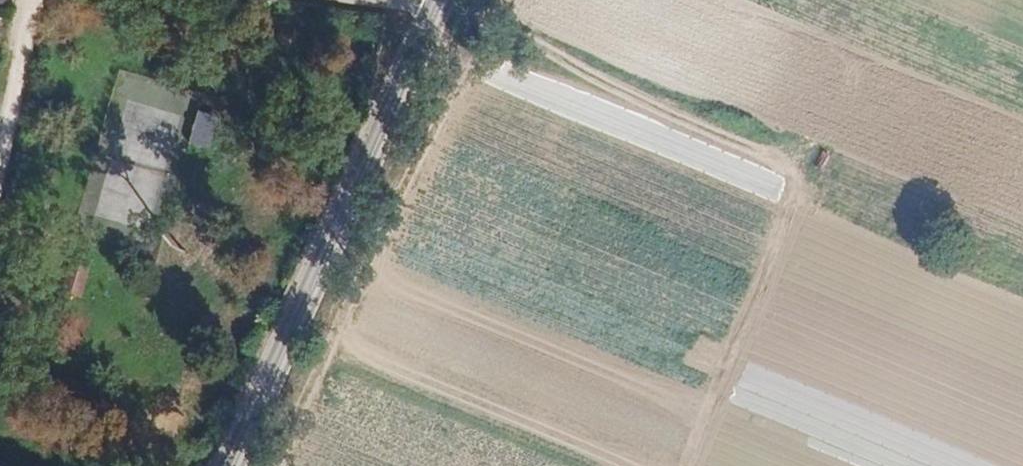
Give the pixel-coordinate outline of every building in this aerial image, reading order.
[(194,140),(215,144),(220,115),(200,111),(194,140)]
